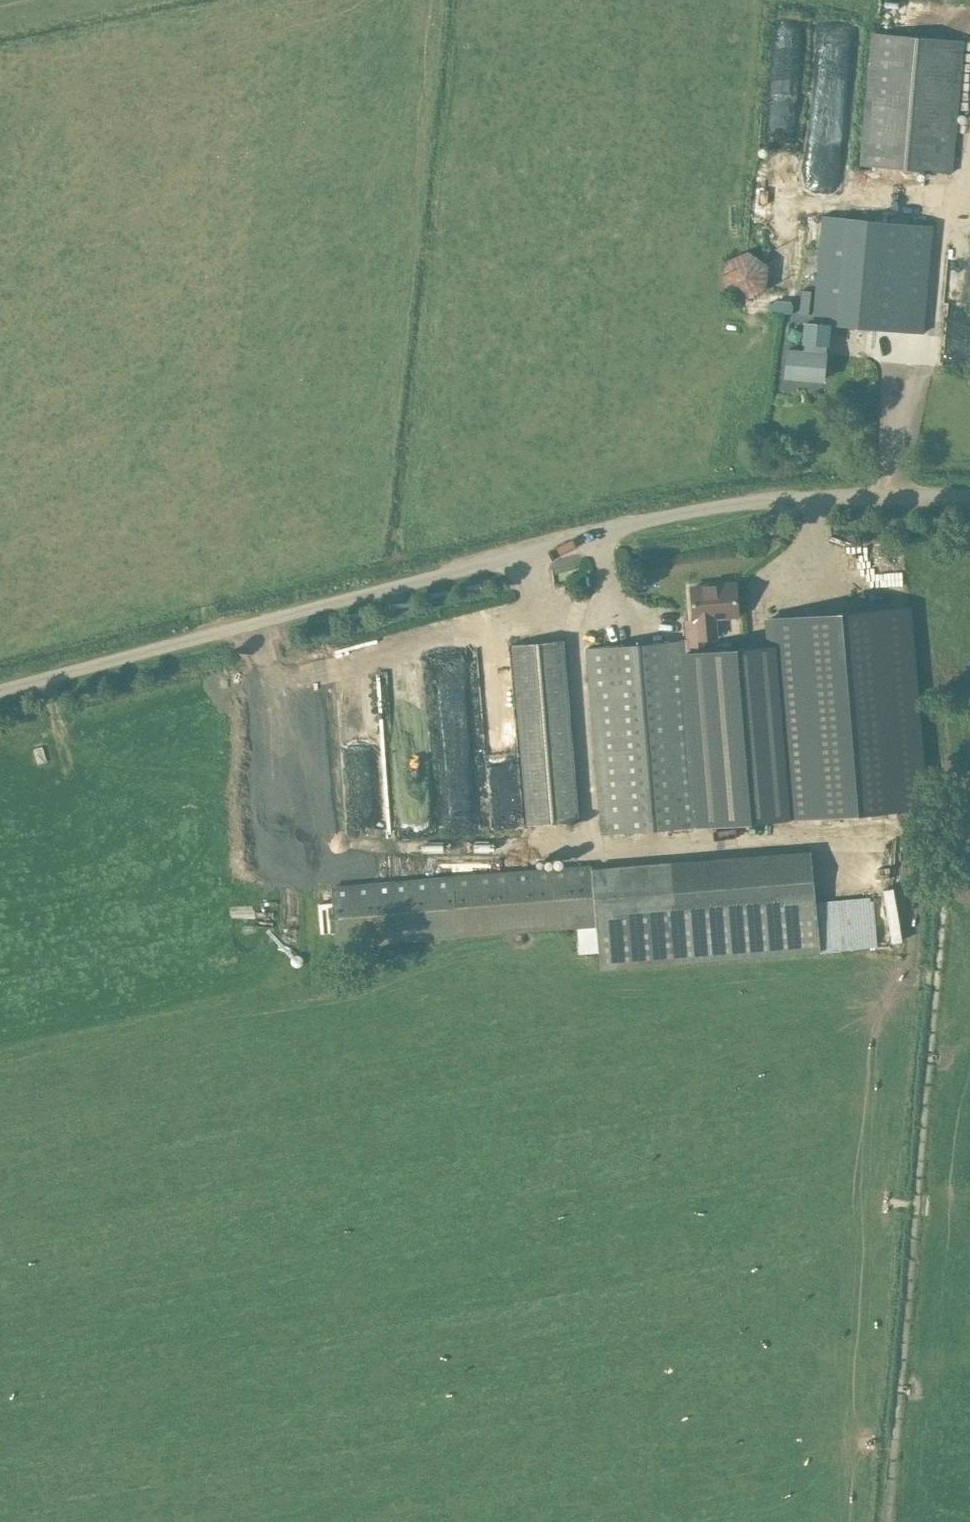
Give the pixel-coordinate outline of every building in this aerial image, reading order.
[(810,173),(841,175),(851,59),(850,59),(852,34),(828,32),(822,102),(816,102),(810,173)] [(859,165),(953,173),(964,41),(871,33),(859,165)] [(830,325),(858,328),(923,333),(933,225),(867,219),(821,215),(821,219),(804,218),(794,312),(813,314),(812,321),(812,324),(827,325),(828,325),(830,325)] [(723,286),(743,301),(766,291),(769,265),(748,250),(736,255),(725,260),(723,286)] [(793,309),(792,299),(772,301),(773,311),(793,309)] [(803,351),(789,350),(786,376),(823,379),(826,345),(829,345),(830,325),(828,325),(827,325),(812,324),(812,321),(804,321),(802,343),(804,343),(803,351)] [(692,587),(696,639),(717,637),(715,618),(738,616),(735,584),(692,587)] [(770,618),(772,645),(787,819),(923,808),(905,607),(770,618)] [(703,826),(689,652),(688,639),(587,647),(603,834),(703,826)] [(513,645),(530,825),(580,821),(563,640),(513,645)] [(772,645),(689,652),(703,826),(787,819),(772,645)] [(433,831),(420,697),(403,699),(400,669),(386,670),(402,834),(433,831)] [(347,885),(332,886),(336,949),(339,949),(354,948),(417,942),(458,938),(570,929),(597,927),(594,892),(592,864),(452,875),(361,884),(347,885)]
